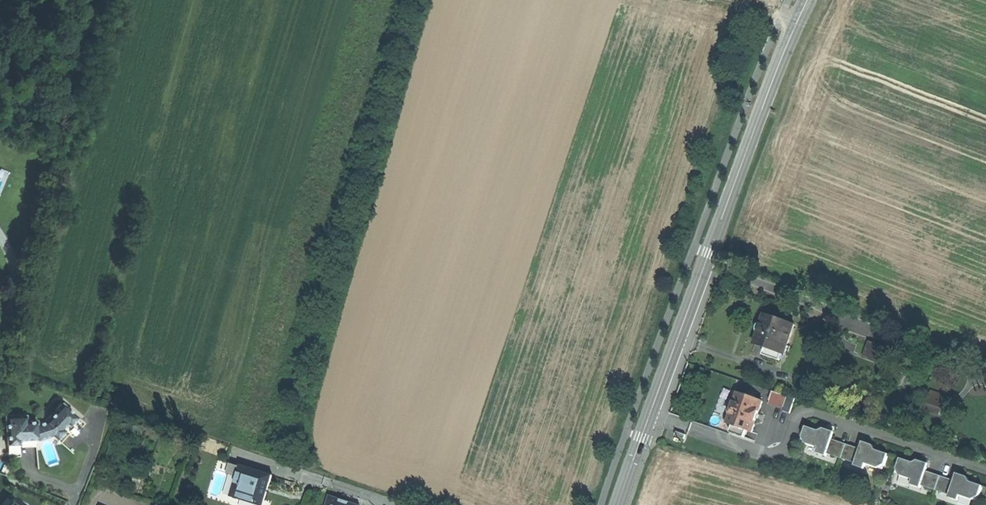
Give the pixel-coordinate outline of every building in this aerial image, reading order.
[(795,325),(765,315),(762,323),(761,323),(759,324),(758,326),(757,327),(756,329),(757,331),(757,332),(758,333),(755,344),(765,348),(763,355),(780,361),(783,354),(785,355),(795,325)] [(867,354),(886,362),(890,352),(871,344),(867,354)] [(787,396),(773,391),(770,401),(778,403),(784,405),(787,396)] [(751,397),(738,393),(735,403),(730,401),(728,407),(726,412),(730,413),(726,423),(733,425),(730,433),(745,438),(747,430),(752,432),(763,401),(755,399),(757,393),(753,392),(751,397)] [(795,399),(787,396),(784,405),(778,403),(777,405),(792,409),(795,399)] [(939,402),(930,399),(926,410),(936,413),(939,402)] [(5,416),(6,445),(16,444),(16,439),(24,439),(36,438),(36,439),(37,439),(37,436),(48,432),(51,434),(56,438),(63,430),(61,427),(65,422),(68,424),(76,416),(61,403),(45,420),(35,423),(35,420),(25,421),(24,414),(5,416)] [(832,440),(835,433),(824,429),(819,431),(807,427),(803,437),(806,444),(819,448),(817,453),(827,456),(828,454),(832,440)] [(847,444),(832,440),(828,454),(842,459),(847,444)] [(863,442),(861,449),(856,463),(855,466),(865,469),(866,464),(879,468),(885,465),(889,455),(876,450),(874,446),(863,442)] [(861,449),(847,444),(842,459),(856,463),(861,449)] [(926,471),(929,464),(918,461),(914,463),(901,459),(897,469),(900,475),(913,480),(911,485),(921,488),(921,486),(926,471)] [(226,474),(237,477),(240,467),(229,464),(226,474)] [(258,504),(263,504),(267,492),(273,476),(250,469),(240,466),(240,467),(237,477),(230,496),(258,504)] [(940,476),(926,471),(921,486),(935,490),(940,476)] [(957,474),(955,481),(950,495),(949,498),(959,501),(960,496),(973,500),(979,497),(983,487),(970,482),(968,477),(957,474)] [(955,481),(940,476),(935,490),(950,495),(955,481)] [(347,502),(346,503),(344,502),(342,502),(342,500),(330,496),(327,504),(356,504),(347,502)]
